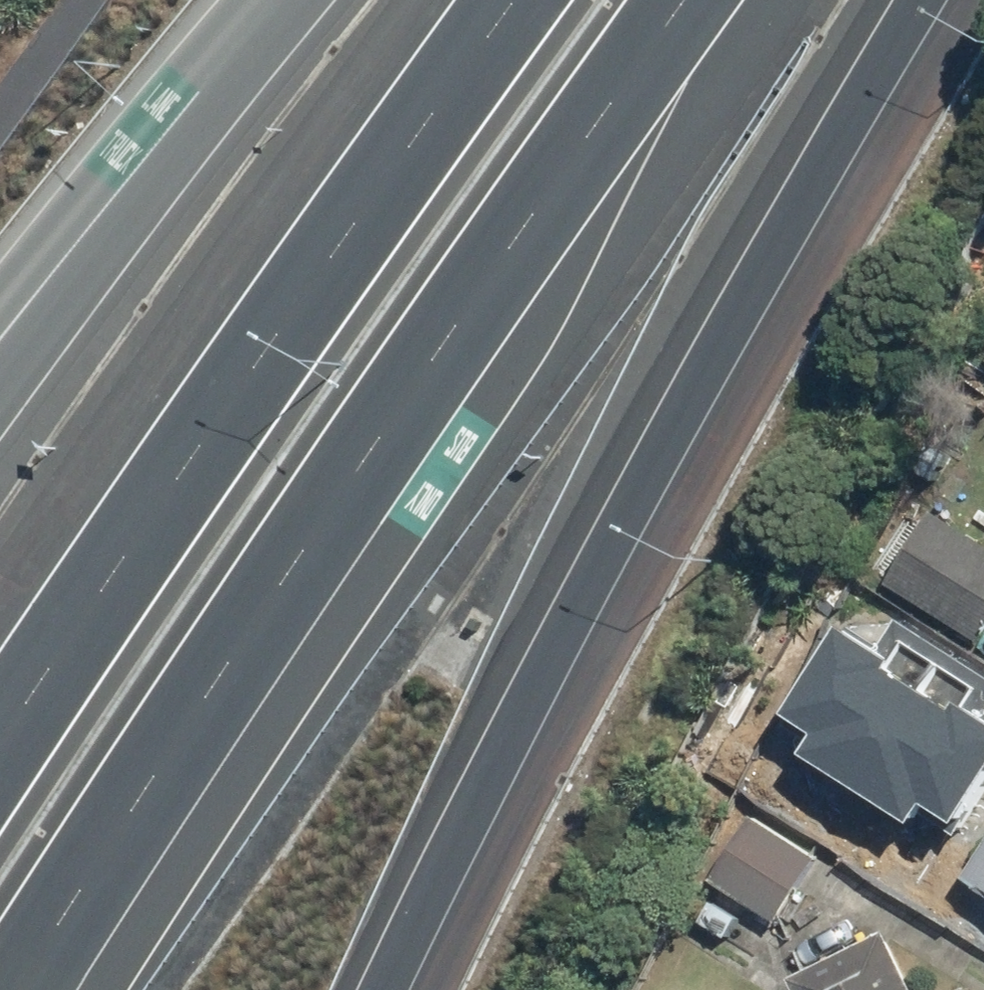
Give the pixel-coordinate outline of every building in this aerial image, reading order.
[(892,584),(981,645),(983,641),(983,537),(943,509),(892,584)] [(804,716),(836,735),(825,752),(923,812),(929,802),(963,822),(983,788),(983,679),(904,630),(887,656),(855,635),(804,716)] [(823,855),(758,814),(715,881),(780,922),(823,855)] [(965,894),(983,906),(983,862),(965,894)] [(796,981),(800,989),(920,989),(891,933),(796,981)]
